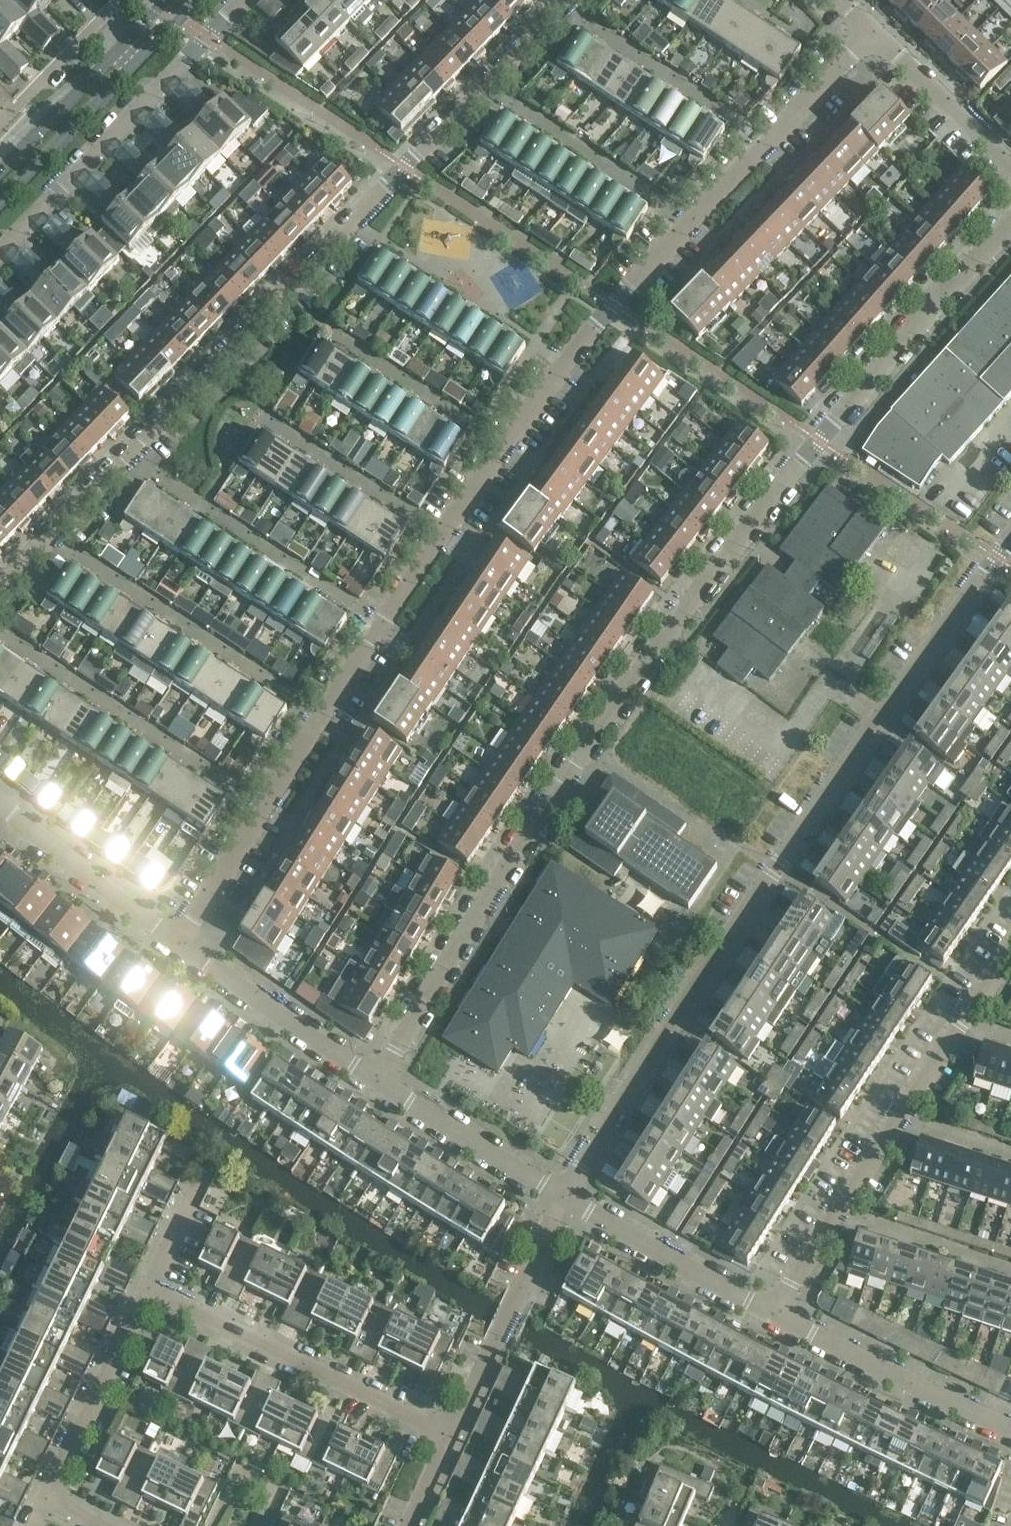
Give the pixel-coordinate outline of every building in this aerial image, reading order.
[(14,36),(22,27),(25,30),(25,33),(44,51),(52,43),(8,0),(0,0),(0,23),(14,36)] [(52,43),(60,34),(42,16),(38,17),(35,14),(44,5),(39,0),(8,0),(52,43)] [(273,20),(287,5),(282,0),(264,0),(258,6),(273,20)] [(326,0),(319,0),(307,12),(335,38),(350,23),(326,0)] [(350,23),(359,32),(374,16),(365,7),(357,0),(326,0),(350,23)] [(419,0),(411,0),(407,4),(412,10),(421,1),(419,0)] [(440,8),(432,0),(431,0),(426,5),(435,13),(440,8)] [(484,0),(478,0),(466,13),(493,39),(500,32),(504,35),(511,27),(484,0)] [(511,27),(514,24),(510,21),(523,8),(515,0),(484,0),(511,27)] [(679,0),(655,0),(672,11),(679,0)] [(672,11),(690,23),(705,0),(679,0),(672,11)] [(690,23),(708,35),(729,3),(725,0),(705,0),(690,23)] [(900,18),(917,0),(888,0),(898,9),(894,13),(900,18)] [(919,30),(945,2),(943,0),(917,0),(900,18),(905,23),(908,20),(919,30)] [(1000,8),(1008,0),(992,0),(1000,8)] [(1010,0),(1008,0),(1000,8),(1010,19),(1010,0)] [(925,43),(931,48),(961,17),(945,2),(919,30),(929,40),(925,43)] [(729,3),(708,35),(726,46),(749,10),(743,6),(741,10),(729,3)] [(286,22),(292,27),(320,54),(335,38),(307,12),(300,5),(292,14),(293,15),(286,22)] [(749,10),(726,46),(744,58),(765,26),(753,19),(756,14),(749,10)] [(411,20),(420,29),(427,22),(418,13),(411,20)] [(466,13),(451,28),(481,58),(484,56),(480,52),(493,39),(466,13)] [(939,50),(949,60),(976,33),(961,17),(931,48),(936,53),(939,50)] [(393,18),(385,27),(391,32),(399,24),(393,18)] [(22,74),(30,65),(12,47),(8,48),(5,45),(14,36),(0,23),(0,53),(22,74)] [(765,26),(744,58),(762,70),(785,34),(779,30),(777,34),(765,26)] [(320,54),(292,27),(276,43),(282,49),(270,61),(296,78),(320,54)] [(391,32),(385,27),(377,35),(382,41),(391,32)] [(481,58),(451,28),(435,44),(463,70),(470,63),(474,66),(481,58)] [(651,35),(643,29),(636,37),(644,43),(651,35)] [(956,73),(962,78),(992,48),(976,33),(949,60),(960,70),(956,73)] [(569,73),(577,78),(601,42),(594,38),(592,42),(579,34),(567,51),(564,49),(547,66),(555,71),(552,76),(556,79),(560,80),(564,79),(567,77),(569,73)] [(785,34),(762,70),(768,74),(765,77),(764,81),(765,86),(772,91),(780,82),(781,83),(802,51),(789,42),(792,38),(785,34)] [(656,50),(662,54),(669,45),(666,42),(663,40),(656,50)] [(616,58),(612,55),(604,50),(607,46),(601,42),(577,78),(595,90),(616,58)] [(435,44),(420,59),(451,89),(457,84),(453,81),(463,70),(435,44)] [(669,45),(662,54),(668,59),(675,50),(669,45)] [(992,48),(962,78),(967,83),(970,80),(981,91),(1008,64),(992,48)] [(363,49),(355,58),(361,63),(369,55),(363,49)] [(13,83),(22,74),(0,53),(0,70),(13,83)] [(681,64),(684,59),(677,54),(673,59),(681,64)] [(361,63),(355,58),(347,66),(352,72),(361,63)] [(375,58),(366,67),(375,75),(383,66),(375,58)] [(595,90),(613,102),(637,66),(630,62),(628,66),(616,58),(595,90)] [(451,89),(420,59),(405,75),(436,105),(437,104),(434,100),(443,91),(446,94),(451,89)] [(687,60),(683,65),(693,72),(697,67),(687,60)] [(613,102),(631,114),(652,82),(640,74),(643,70),(637,66),(613,102)] [(405,75),(390,90),(421,120),(436,105),(405,75)] [(703,86),(714,94),(721,83),(709,76),(703,86)] [(1009,83),(1003,77),(995,86),(1000,91),(1009,83)] [(631,114),(649,126),(673,90),(666,86),(664,90),(652,82),(631,114)] [(321,92),(327,98),(336,89),(330,83),(321,92)] [(735,101),(742,94),(745,90),(739,84),(728,96),(735,101)] [(863,105),(895,135),(911,119),(879,89),(863,105)] [(390,90),(374,107),(396,127),(388,136),(397,145),(421,120),(390,90)] [(649,126),(667,138),(688,106),(676,98),(679,94),(673,90),(649,126)] [(251,97),(247,101),(245,99),(239,94),(230,103),(224,97),(216,106),(203,94),(196,101),(236,140),(251,125),(254,128),(271,110),(251,97)] [(749,100),(742,94),(735,101),(737,103),(734,106),(737,110),(741,106),(742,107),(749,100)] [(201,121),(193,129),(221,156),(236,140),(196,101),(189,108),(201,121)] [(867,109),(852,124),(880,151),(895,135),(863,105),(863,106),(867,109)] [(572,113),(562,106),(554,117),(565,124),(572,113)] [(667,138),(661,146),(679,158),(685,150),(709,113),(703,109),(700,113),(688,106),(667,138)] [(1007,109),(995,121),(1010,136),(1010,114),(1007,109)] [(500,157),(521,125),(502,113),(481,145),(482,146),(475,156),(479,158),(483,159),(487,158),(490,155),(492,152),(500,157)] [(709,113),(685,150),(691,153),(689,156),(687,161),(688,165),(695,171),(703,162),(704,162),(725,130),(712,121),(715,117),(709,113)] [(852,124),(837,140),(865,167),(880,151),(852,124)] [(173,125),(166,132),(206,171),(221,156),(193,129),(186,137),(173,125)] [(500,157),(518,169),(539,137),(521,125),(500,157)] [(171,152),(163,160),(191,187),(206,171),(166,132),(159,139),(171,152)] [(276,137),(255,158),(262,165),(283,143),(276,137)] [(518,169),(513,178),(531,190),(557,149),(539,137),(518,169)] [(865,167),(837,140),(822,155),(850,182),(865,167)] [(291,144),(285,151),(295,160),(301,153),(291,144)] [(626,153),(630,147),(626,144),(616,153),(623,158),(626,153)] [(557,149),(531,190),(549,201),(575,161),(557,149)] [(623,158),(620,161),(629,168),(635,159),(626,153),(623,158)] [(822,155),(807,171),(835,198),(850,182),(822,155)] [(143,156),(136,163),(176,202),(191,187),(163,160),(156,168),(143,156)] [(325,158),(309,174),(340,204),(345,199),(342,196),(352,185),(325,158)] [(269,166),(276,172),(281,167),(274,160),(269,166)] [(567,213),(593,173),(575,161),(549,201),(567,213)] [(141,183),(133,191),(165,222),(166,220),(170,221),(180,211),(179,207),(180,206),(176,202),(136,163),(129,170),(141,183)] [(277,173),(276,172),(269,166),(264,171),(272,178),(277,173)] [(962,169),(947,186),(975,211),(990,194),(962,169)] [(661,176),(653,171),(646,179),(655,184),(661,176)] [(835,198),(807,171),(792,187),(820,213),(835,198)] [(890,172),(881,182),(889,190),(902,176),(897,172),(890,172)] [(585,225),(590,217),(611,185),(593,173),(567,213),(585,225)] [(294,190),(322,217),(332,206),(335,210),(340,204),(309,174),(294,190)] [(486,176),(477,187),(488,194),(496,182),(486,176)] [(462,188),(472,194),(477,187),(467,180),(462,188)] [(249,187),(250,187),(257,195),(263,189),(255,181),(249,187)] [(590,217),(608,229),(629,197),(611,185),(590,217)] [(947,186),(932,202),(961,227),(975,211),(947,186)] [(106,194),(146,233),(150,237),(151,236),(155,237),(165,227),(164,222),(165,222),(133,191),(126,199),(113,187),(106,194)] [(477,187),(472,194),(483,201),(488,194),(477,187)] [(792,187),(777,202),(805,228),(820,213),(792,187)] [(883,196),(875,188),(866,197),(875,205),(883,196)] [(294,190),(279,205),(310,236),(315,231),(311,227),(322,217),(294,190)] [(107,228),(102,233),(125,255),(146,233),(106,194),(99,202),(111,214),(103,223),(107,228)] [(612,244),(618,250),(627,241),(648,209),(629,197),(608,229),(614,233),(612,235),(611,240),(612,244)] [(805,228),(777,202),(762,218),(790,244),(805,228)] [(932,202),(918,218),(946,244),(961,227),(932,202)] [(498,211),(508,218),(513,211),(503,204),(498,211)] [(877,211),(884,217),(890,210),(883,204),(877,211)] [(264,221),(292,248),(301,238),(305,241),(310,236),(279,205),(264,221)] [(513,211),(508,218),(519,225),(524,218),(513,211)] [(762,218),(747,233),(775,260),(790,244),(762,218)] [(918,218),(903,234),(932,260),(946,244),(918,218)] [(217,221),(209,229),(218,238),(225,230),(217,221)] [(264,221),(249,236),(280,267),(286,261),(282,257),(292,248),(264,221)] [(534,235),(544,242),(549,235),(539,228),(534,235)] [(71,231),(64,238),(104,277),(125,255),(102,233),(97,238),(92,234),(84,243),(71,231)] [(775,260),(747,233),(732,249),(760,275),(775,260)] [(903,234),(889,251),(918,276),(932,260),(903,234)] [(549,235),(544,242),(555,249),(560,242),(549,235)] [(205,236),(197,244),(205,252),(213,244),(205,236)] [(234,252),(261,279),(272,268),(275,271),(280,267),(249,236),(234,252)] [(69,257),(61,266),(89,293),(104,277),(64,238),(57,245),(69,257)] [(829,251),(836,244),(829,238),(823,245),(829,251)] [(717,264),(745,291),(760,275),(732,249),(717,264)] [(359,284),(353,294),(355,295),(360,297),(365,296),(368,294),(370,291),(378,296),(402,259),(396,255),(393,259),(380,251),(359,283),(359,284)] [(570,259),(581,266),(585,258),(575,251),(570,259)] [(889,251),(875,267),(903,292),(918,276),(889,251)] [(234,252),(219,268),(250,298),(255,292),(252,289),(261,279),(234,252)] [(585,258),(581,266),(591,273),(596,265),(585,258)] [(402,259),(378,296),(396,308),(417,275),(405,268),(408,263),(402,259)] [(41,262),(34,269),(74,308),(81,315),(96,300),(89,293),(61,266),(53,274),(41,262)] [(745,291),(717,264),(702,280),(730,307),(745,291)] [(806,277),(811,271),(807,267),(801,273),(806,277)] [(875,267),(860,283),(889,308),(903,292),(875,267)] [(204,283),(231,310),(241,300),(245,303),(250,298),(219,268),(204,283)] [(59,324),(74,308),(34,269),(27,276),(39,289),(31,297),(59,324)] [(167,272),(158,281),(164,287),(173,278),(167,272)] [(417,275),(396,308),(414,319),(438,283),(432,279),(429,283),(417,275)] [(946,351),(891,412),(892,412),(878,428),(863,452),(920,490),(936,466),(943,458),(950,465),(1010,397),(1010,279),(946,351)] [(684,291),(684,292),(715,322),(730,307),(702,280),(688,295),(684,291)] [(204,283),(189,299),(220,329),(225,324),(221,320),(231,310),(204,283)] [(438,283),(414,319),(432,331),(453,299),(441,291),(444,287),(438,283)] [(860,283),(846,299),(874,325),(889,308),(860,283)] [(784,299),(787,296),(780,289),(777,293),(784,299)] [(150,290),(142,298),(149,305),(157,298),(150,290)] [(715,322),(684,292),(668,309),(699,338),(696,342),(705,348),(709,342),(701,337),(715,322)] [(11,293),(4,300),(44,339),(59,324),(31,297),(24,305),(11,293)] [(780,303),(770,293),(758,305),(761,307),(769,315),(780,303)] [(174,314),(201,341),(211,330),(215,334),(220,329),(189,299),(174,314)] [(453,299),(432,331),(450,343),(474,307),(468,303),(465,307),(453,299)] [(846,299),(831,315),(860,341),(874,325),(846,299)] [(44,339),(4,300),(0,304),(0,310),(9,320),(1,328),(29,355),(44,339)] [(103,331),(116,315),(105,306),(91,321),(103,331)] [(134,307),(128,313),(136,321),(142,315),(134,307)] [(474,307),(450,343),(468,355),(489,323),(477,315),(480,311),(474,307)] [(759,325),(769,315),(761,307),(751,318),(759,325)] [(174,314),(159,330),(190,360),(195,355),(191,351),(201,341),(174,314)] [(779,314),(772,321),(779,327),(785,320),(779,314)] [(831,315),(817,332),(846,357),(860,341),(831,315)] [(119,322),(122,324),(127,329),(133,323),(125,316),(119,322)] [(347,324),(355,329),(360,322),(352,317),(347,324)] [(738,334),(743,339),(751,330),(739,318),(730,327),(738,334)] [(489,323),(468,355),(486,367),(510,331),(504,327),(501,331),(489,323)] [(127,329),(122,324),(116,330),(121,336),(128,329),(127,329)] [(13,371),(21,378),(36,362),(29,355),(1,328),(0,329),(0,358),(13,371)] [(143,345),(175,375),(176,374),(172,371),(181,362),(185,365),(190,360),(159,330),(143,345)] [(392,338),(381,331),(373,344),(384,351),(392,338)] [(510,331),(486,367),(493,372),(491,374),(490,379),(491,383),(498,389),(504,379),(505,379),(526,347),(513,339),(516,335),(510,331)] [(817,332),(803,348),(831,373),(846,357),(817,332)] [(758,336),(732,363),(739,370),(743,374),(768,346),(758,336)] [(300,374),(293,384),(295,385),(301,388),(305,387),(308,384),(310,381),(318,386),(342,350),(336,346),(333,350),(320,341),(299,374),(300,374)] [(143,345),(128,361),(159,391),(175,375),(143,345)] [(412,361),(419,350),(412,346),(405,356),(412,361)] [(803,348),(788,364),(817,389),(831,373),(803,348)] [(342,350),(318,386),(336,398),(357,366),(345,358),(348,354),(342,350)] [(634,355),(620,373),(651,396),(665,378),(634,355)] [(13,371),(0,358),(0,385),(13,371)] [(128,361),(108,383),(126,400),(131,395),(144,407),(159,391),(128,361)] [(773,381),(802,406),(817,389),(788,364),(773,381)] [(357,366),(336,398),(354,410),(378,374),(372,370),(369,374),(357,366)] [(608,391),(638,414),(651,396),(620,373),(608,391)] [(378,374),(354,410),(372,422),(393,390),(381,382),(384,378),(378,374)] [(444,393),(449,384),(437,376),(432,385),(444,393)] [(108,383),(87,404),(118,434),(123,429),(120,425),(130,415),(121,406),(126,400),(108,383)] [(450,383),(449,384),(444,393),(454,400),(461,390),(450,383)] [(697,391),(686,383),(678,396),(689,403),(697,391)] [(56,388),(47,396),(58,406),(66,398),(56,388)] [(393,390),(372,422),(390,434),(414,397),(408,393),(405,397),(393,390)] [(608,391),(595,408),(626,431),(638,414),(608,391)] [(414,397),(390,434),(408,445),(429,413),(418,405),(420,401),(414,397)] [(477,401),(471,411),(480,416),(486,407),(477,401)] [(87,404),(72,420),(99,447),(110,436),(113,439),(118,434),(87,404)] [(708,411),(698,404),(691,413),(701,420),(708,411)] [(39,405),(33,411),(42,421),(48,414),(39,405)] [(626,431),(595,408),(582,425),(613,448),(626,431)] [(665,434),(678,417),(670,411),(657,428),(665,434)] [(300,429),(311,437),(322,421),(311,413),(300,429)] [(429,413),(408,445),(426,457),(450,421),(444,417),(441,421),(429,413)] [(72,420),(57,435),(88,465),(93,460),(89,457),(99,447),(72,420)] [(450,421),(426,457),(434,462),(431,465),(430,469),(431,474),(438,480),(445,469),(445,470),(466,438),(454,429),(456,425),(450,421)] [(682,423),(670,438),(681,447),(693,431),(682,423)] [(769,446),(748,430),(739,423),(725,441),(759,467),(763,462),(759,459),(769,446)] [(582,425),(569,443),(600,466),(613,448),(582,425)] [(317,429),(312,436),(320,442),(325,434),(317,429)] [(251,471),(259,477),(282,440),(276,436),(274,440),(261,432),(240,464),(233,474),(236,476),(241,478),(245,477),(249,474),(251,471)] [(347,460),(361,439),(352,434),(344,447),(335,441),(330,449),(347,460)] [(57,435),(42,451),(69,478),(79,467),(83,471),(88,465),(57,435)] [(361,439),(347,460),(347,461),(348,460),(359,467),(362,463),(361,463),(363,459),(360,456),(367,446),(361,442),(363,440),(361,439)] [(288,444),(282,440),(259,477),(277,488),(298,456),(286,449),(288,444)] [(759,467),(725,441),(712,458),(742,481),(750,470),(754,473),(759,467)] [(569,443),(556,461),(587,483),(600,466),(569,443)] [(20,460),(27,466),(58,496),(63,491),(60,487),(69,478),(42,451),(35,445),(20,460)] [(651,464),(662,473),(675,456),(664,447),(651,464)] [(277,488),(295,500),(318,464),(312,460),(310,464),(298,456),(277,488)] [(385,482),(392,471),(392,470),(374,458),(365,471),(384,483),(385,482)] [(712,458),(698,475),(732,501),(737,496),(733,493),(742,481),(712,458)] [(556,461),(543,478),(574,501),(587,483),(556,461)] [(325,468),(318,464),(295,500),(313,512),(334,480),(322,472),(325,468)] [(27,466),(11,482),(39,509),(49,498),(53,502),(58,496),(27,466)] [(627,486),(635,476),(624,468),(616,478),(627,486)] [(401,477),(392,471),(385,482),(393,488),(401,477)] [(685,492),(715,515),(724,504),(728,507),(732,501),(698,475),(695,472),(693,474),(690,473),(686,473),(682,476),(681,480),(681,484),(684,487),(682,489),(685,492)] [(543,478),(530,495),(561,518),(574,501),(543,478)] [(313,512),(331,524),(354,488),(348,484),(346,488),(334,480),(313,512)] [(0,494),(0,501),(28,528),(33,522),(29,519),(39,509),(11,482),(0,494)] [(149,483),(146,487),(125,519),(126,519),(119,529),(122,531),(127,533),(131,532),(135,529),(137,526),(144,531),(165,499),(154,491),(156,487),(149,483)] [(634,486),(625,499),(635,507),(645,494),(634,486)] [(702,654),(683,679),(671,695),(729,737),(758,697),(742,685),(754,669),(770,681),(825,609),(809,597),(821,581),(837,593),(885,529),(829,487),(780,551),(796,563),(785,578),(769,566),(714,638),(730,650),(718,666),(702,654)] [(361,492),(354,488),(331,524),(349,536),(370,504),(358,496),(361,492)] [(608,499),(614,503),(619,496),(613,491),(608,499)] [(685,492),(672,509),(706,535),(710,530),(706,527),(715,515),(685,492)] [(238,505),(232,501),(221,495),(216,503),(233,513),(238,505)] [(530,495),(517,513),(548,535),(561,518),(530,495)] [(603,497),(595,507),(605,514),(612,504),(603,497)] [(165,499),(144,531),(162,543),(186,507),(180,503),(177,507),(165,499)] [(641,513),(625,500),(614,514),(631,527),(641,513)] [(9,540),(19,530),(22,533),(28,528),(0,501),(0,531),(9,540)] [(349,536),(367,548),(391,512),(385,508),(382,512),(370,504),(349,536)] [(186,507),(162,543),(180,555),(202,523),(190,515),(192,511),(186,507)] [(259,515),(247,507),(240,519),(251,526),(259,515)] [(706,535),(672,509),(658,526),(689,549),(697,538),(701,541),(706,535)] [(548,535),(517,513),(513,510),(500,528),(535,554),(548,535)] [(261,512),(254,527),(269,535),(277,521),(261,512)] [(371,564),(378,570),(385,560),(386,560),(407,528),(394,520),(397,516),(391,512),(367,548),(374,553),(372,556),(370,560),(371,564)] [(100,534),(110,540),(118,527),(108,521),(100,534)] [(202,523),(180,555),(198,567),(222,531),(216,527),(214,531),(202,523)] [(658,526),(645,543),(679,569),(684,564),(680,561),(689,549),(658,526)] [(607,539),(611,534),(610,534),(603,528),(595,540),(603,546),(607,539)] [(9,540),(0,531),(0,549),(9,540)] [(211,587),(238,547),(226,539),(228,535),(222,531),(198,567),(193,575),(211,587)] [(497,540),(485,559),(517,580),(529,561),(497,540)] [(679,569),(645,543),(631,561),(661,584),(671,572),(675,575),(679,569)] [(108,547),(101,557),(118,568),(124,558),(108,547)] [(229,600),(235,591),(259,555),(253,551),(250,555),(238,547),(211,587),(211,588),(229,600)] [(313,551),(305,547),(301,554),(309,559),(313,551)] [(259,555),(235,591),(253,603),(274,571),(262,563),(265,559),(259,555)] [(324,573),(329,565),(332,560),(325,555),(319,556),(312,566),(324,573)] [(566,563),(557,556),(552,564),(561,571),(566,563)] [(127,559),(120,570),(136,581),(144,570),(127,559)] [(485,559),(473,577),(505,598),(517,580),(485,559)] [(48,598),(42,608),(44,609),(49,612),(54,611),(57,608),(59,605),(67,610),(90,574),(84,570),(82,574),(69,565),(48,597),(48,598)] [(552,569),(548,574),(544,579),(553,585),(560,575),(552,569)] [(274,571),(253,603),(271,615),(295,579),(289,575),(286,579),(274,571)] [(609,592),(612,594),(640,614),(653,595),(622,573),(609,592)] [(85,622),(106,590),(94,582),(97,578),(90,574),(67,610),(61,619),(79,631),(85,622)] [(473,577),(461,595),(492,616),(505,598),(473,577)] [(156,592),(155,593),(173,605),(179,596),(183,589),(165,578),(159,587),(156,592)] [(295,579),(271,615),(289,627),(310,595),(298,587),(301,583),(295,579)] [(146,586),(156,592),(159,587),(149,580),(146,586)] [(568,580),(563,587),(571,592),(576,585),(568,580)] [(535,592),(537,593),(545,599),(549,593),(539,586),(535,592)] [(106,590),(85,622),(103,634),(127,598),(121,594),(118,598),(106,590)] [(597,610),(628,632),(640,614),(612,594),(609,592),(597,610)] [(310,595),(289,627),(307,638),(331,602),(325,598),(322,602),(310,595)] [(461,595),(449,613),(480,634),(492,616),(461,595)] [(188,602),(179,596),(173,605),(191,617),(197,607),(189,601),(188,602)] [(549,605),(550,605),(557,610),(562,602),(554,597),(549,605)] [(127,598),(103,634),(121,646),(142,614),(130,606),(133,602),(127,598)] [(331,602),(307,638),(314,643),(312,646),(311,650),(312,655),(318,660),(319,661),(326,651),(347,619),(334,611),(337,607),(331,602)] [(191,617),(207,628),(214,618),(197,607),(191,617)] [(527,613),(533,617),(537,612),(531,608),(527,613)] [(1002,621),(1010,628),(1010,608),(1002,621)] [(597,610),(584,628),(616,649),(628,632),(597,610)] [(449,613),(436,631),(468,652),(480,634),(449,613)] [(121,646),(115,654),(133,666),(139,657),(163,621),(157,617),(154,621),(142,614),(121,646)] [(19,633),(27,622),(17,615),(9,627),(19,633)] [(228,641),(234,632),(223,624),(215,619),(209,629),(228,641)] [(139,657),(133,666),(151,677),(156,669),(177,637),(166,629),(169,625),(163,621),(139,657)] [(990,637),(1010,653),(1010,628),(1002,621),(990,637)] [(572,646),(604,667),(616,649),(584,628),(572,646)] [(509,635),(516,640),(520,635),(513,630),(509,635)] [(436,631),(424,649),(456,670),(468,652),(436,631)] [(234,632),(228,641),(245,653),(252,643),(243,638),(234,632)] [(531,633),(525,641),(536,648),(541,640),(531,633)] [(156,669),(151,677),(170,690),(175,681),(199,645),(193,641),(190,645),(178,637),(177,637),(156,669)] [(1007,675),(1010,678),(1010,653),(990,637),(978,654),(1007,675)] [(43,649),(60,661),(66,652),(49,641),(43,649)] [(175,681),(193,693),(214,661),(202,653),(205,649),(199,645),(175,681)] [(604,667),(572,646),(560,663),(591,685),(604,667)] [(252,657),(265,665),(270,657),(257,649),(252,657)] [(444,688),(450,679),(456,670),(424,649),(412,667),(444,688)] [(10,657),(0,650),(0,672),(10,657)] [(966,671),(995,692),(1007,675),(978,654),(966,671)] [(0,672),(0,696),(7,700),(31,664),(25,660),(22,665),(10,657),(0,672)] [(280,659),(272,671),(282,677),(290,665),(280,659)] [(193,693),(211,705),(235,669),(229,665),(226,669),(214,661),(193,693)] [(500,672),(503,674),(508,677),(514,668),(507,663),(500,672)] [(591,685),(560,663),(548,681),(579,703),(591,685)] [(7,700),(25,712),(46,680),(34,673),(37,669),(31,664),(7,700)] [(290,665),(282,677),(291,683),(299,671),(290,665)] [(412,667),(400,685),(432,706),(444,688),(412,667)] [(235,669),(211,705),(229,717),(251,685),(238,677),(241,673),(235,669)] [(86,678),(95,684),(101,676),(91,670),(86,678)] [(966,671),(954,687),(983,708),(995,692),(966,671)] [(101,676),(95,684),(113,696),(116,692),(119,686),(102,674),(101,676)] [(25,712),(43,724),(67,688),(61,684),(58,688),(46,680),(25,712)] [(120,684),(119,686),(116,692),(125,698),(133,686),(123,680),(120,684)] [(548,681),(535,699),(567,721),(579,703),(548,681)] [(229,717),(247,729),(271,693),(265,689),(262,693),(251,685),(229,717)] [(385,699),(384,700),(420,724),(432,706),(400,685),(389,702),(385,699)] [(506,692),(496,685),(490,694),(500,701),(506,692)] [(990,713),(983,708),(954,687),(942,704),(976,728),(978,729),(990,713)] [(43,724),(61,736),(82,704),(70,696),(73,692),(67,688),(43,724)] [(271,693),(247,729),(255,734),(252,737),(251,741),(252,745),(259,751),(266,741),(266,742),(287,709),(274,701),(277,697),(271,693)] [(567,721),(535,699),(523,717),(554,739),(567,721)] [(151,716),(152,716),(156,710),(141,700),(135,710),(149,719),(151,716)] [(420,724),(384,700),(372,719),(407,743),(420,724)] [(61,736),(79,748),(103,712),(97,708),(94,712),(82,704),(61,736)] [(942,704),(930,720),(964,745),(976,728),(942,704)] [(152,716),(158,720),(159,721),(165,711),(159,706),(152,716)] [(79,748),(97,760),(118,728),(106,720),(109,716),(103,712),(79,748)] [(523,717),(510,735),(542,757),(554,739),(523,717)] [(177,737),(185,726),(176,720),(169,731),(177,737)] [(930,720),(924,728),(917,739),(918,739),(918,738),(955,764),(967,747),(964,745),(930,720)] [(97,760),(116,772),(139,736),(133,732),(130,736),(118,728),(97,760)] [(357,741),(354,747),(390,770),(402,751),(370,731),(361,744),(357,741)] [(994,741),(1001,747),(1008,737),(1001,731),(994,741)] [(542,757),(510,735),(498,753),(530,774),(542,757)] [(127,794),(134,784),(155,752),(142,744),(145,740),(139,736),(116,772),(109,782),(127,794)] [(196,748),(206,754),(212,745),(202,738),(196,748)] [(1001,747),(994,741),(987,751),(995,756),(1001,747)] [(212,745),(206,754),(216,762),(223,752),(212,745)] [(904,756),(899,764),(928,785),(933,788),(935,786),(945,793),(954,780),(944,772),(945,770),(941,767),(912,747),(913,746),(912,745),(910,747),(904,756)] [(1009,746),(1002,756),(1010,762),(1010,760),(1010,748),(1009,746)] [(354,756),(346,768),(379,788),(390,770),(354,747),(350,754),(354,756)] [(426,762),(431,755),(432,754),(422,748),(416,755),(426,762)] [(134,784),(152,796),(175,760),(169,755),(166,760),(155,752),(134,784)] [(498,753),(486,770),(518,792),(530,774),(498,753)] [(152,796),(170,808),(191,776),(179,768),(181,764),(175,760),(152,796)] [(246,770),(235,762),(229,771),(240,779),(246,770)] [(887,781),(917,801),(928,785),(899,764),(887,781)] [(439,765),(431,784),(441,788),(448,768),(439,765)] [(334,778),(331,784),(367,807),(379,788),(346,768),(338,780),(334,778)] [(978,784),(985,775),(977,769),(970,779),(978,784)] [(518,792),(486,770),(474,788),(505,810),(518,792)] [(41,785),(26,771),(17,781),(32,795),(41,785)] [(566,845),(614,877),(615,878),(624,864),(689,909),(718,867),(677,839),(687,826),(614,775),(566,845)] [(978,784),(986,790),(993,780),(985,775),(978,784)] [(170,808),(188,820),(212,783),(205,779),(202,783),(191,776),(170,808)] [(978,784),(970,779),(963,789),(971,794),(978,784)] [(887,781),(875,798),(910,822),(922,805),(917,801),(887,781)] [(181,830),(199,842),(200,842),(206,832),(207,832),(228,800),(215,791),(217,787),(212,783),(188,820),(181,830)] [(331,793),(323,804),(356,825),(367,807),(331,784),(327,790),(331,793)] [(978,784),(971,794),(979,799),(986,790),(978,784)] [(474,788),(461,806),(493,828),(505,810),(474,788)] [(875,798),(870,806),(864,814),(893,835),(898,838),(910,822),(875,798)] [(51,809),(59,816),(65,808),(57,802),(51,809)] [(311,814),(308,820),(344,843),(356,825),(323,804),(316,817),(311,814)] [(991,822),(1010,836),(1010,810),(1003,804),(991,822)] [(59,816),(58,817),(65,823),(75,811),(67,805),(65,808),(59,816)] [(461,806),(449,824),(481,846),(493,828),(461,806)] [(80,807),(68,822),(85,835),(96,819),(80,807)] [(946,808),(940,817),(948,823),(954,813),(946,808)] [(395,824),(396,825),(401,817),(390,810),(385,818),(395,824)] [(955,822),(963,828),(970,818),(962,813),(955,822)] [(864,814),(852,831),(882,852),(893,835),(864,814)] [(402,826),(412,832),(418,822),(409,816),(402,826)] [(948,823),(940,817),(933,827),(941,833),(948,823)] [(308,829),(300,841),(333,862),(344,843),(308,820),(304,827),(308,829)] [(955,822),(948,832),(956,838),(963,828),(955,822)] [(986,844),(1010,861),(1010,836),(991,822),(979,839),(986,844)] [(481,846),(449,824),(436,842),(468,864),(481,846)] [(84,836),(94,843),(101,834),(91,827),(84,836)] [(377,838),(384,843),(389,835),(382,831),(377,838)] [(383,856),(391,860),(406,836),(399,831),(383,856)] [(882,852),(852,831),(841,848),(870,869),(882,852)] [(109,857),(121,841),(113,835),(109,840),(101,834),(94,843),(102,849),(101,851),(109,857)] [(130,847),(121,841),(109,857),(118,863),(130,847)] [(288,851),(285,857),(321,880),(333,862),(300,841),(293,854),(288,851)] [(923,841),(916,851),(924,856),(931,847),(923,841)] [(974,860),(1003,880),(1010,869),(1010,861),(986,844),(974,860)] [(372,860),(377,851),(369,846),(363,855),(372,860)] [(932,856),(940,861),(947,852),(939,846),(932,856)] [(841,848),(829,865),(859,885),(870,869),(841,848)] [(924,856),(916,851),(910,861),(918,866),(924,856)] [(10,858),(4,853),(1,857),(0,856),(0,870),(10,858)] [(127,870),(135,877),(147,860),(139,854),(127,870)] [(965,854),(954,871),(963,877),(991,897),(1003,880),(974,860),(965,854)] [(391,860),(383,856),(383,855),(372,873),(381,878),(381,879),(392,861),(391,860)] [(428,856),(416,875),(453,898),(457,891),(453,889),(461,876),(428,856)] [(932,856),(925,866),(933,871),(940,861),(932,856)] [(285,866),(277,878),(310,898),(321,880),(285,857),(281,863),(285,866)] [(0,870),(0,905),(24,875),(13,866),(16,862),(10,858),(0,870)] [(358,860),(350,872),(354,875),(361,880),(369,867),(358,860)] [(460,1014),(444,1039),(498,1073),(514,1048),(528,1057),(529,1057),(543,1035),(575,984),(611,1007),(658,931),(653,927),(617,905),(585,885),(553,865),(519,920),(502,947),(460,1014)] [(859,885),(829,865),(816,883),(817,884),(818,883),(847,903),(859,885)] [(885,879),(893,884),(901,890),(908,880),(900,875),(899,876),(891,870),(885,879)] [(165,874),(154,889),(156,891),(158,891),(165,890),(170,885),(173,880),(165,874)] [(0,905),(0,920),(10,928),(44,884),(38,880),(35,883),(24,875),(0,905)] [(354,891),(361,880),(354,875),(347,886),(354,891)] [(405,894),(438,914),(445,901),(449,904),(453,898),(416,875),(405,894)] [(963,877),(951,894),(980,914),(991,897),(963,877)] [(310,898),(277,878),(270,890),(265,888),(262,894),(298,917),(310,898)] [(909,889),(917,895),(923,885),(915,880),(909,889)] [(360,892),(371,898),(376,889),(366,882),(360,892)] [(44,884),(10,928),(27,941),(58,901),(47,892),(50,889),(44,884)] [(901,890),(893,884),(886,894),(894,900),(901,890)] [(384,906),(394,912),(431,935),(435,928),(430,926),(438,914),(405,894),(395,888),(384,906)] [(909,889),(902,899),(910,905),(917,895),(909,889)] [(371,898),(360,892),(353,903),(364,909),(371,898)] [(344,906),(349,898),(342,893),(337,901),(344,906)] [(262,894),(250,912),(287,935),(298,917),(262,894)] [(951,894),(939,911),(968,931),(980,914),(951,894)] [(799,909),(793,918),(830,942),(845,919),(835,912),(831,917),(806,901),(807,899),(806,899),(805,901),(799,909)] [(58,901),(27,941),(44,954),(78,911),(72,906),(69,910),(58,901)] [(78,911),(44,954),(61,968),(69,958),(92,928),(81,919),(84,915),(78,911)] [(875,927),(882,917),(874,911),(867,921),(875,927)] [(939,911),(928,927),(956,947),(968,931),(939,911)] [(287,935),(250,912),(238,931),(258,944),(248,961),(266,974),(278,954),(276,952),(287,935)] [(383,931),(415,951),(423,938),(427,941),(431,935),(394,912),(383,931)] [(345,917),(338,929),(348,936),(356,924),(345,917)] [(788,926),(782,935),(819,959),(821,961),(833,944),(830,942),(793,918),(788,926)] [(880,930),(889,936),(896,926),(887,920),(880,930)] [(321,922),(317,928),(327,934),(330,928),(321,922)] [(895,927),(889,936),(921,957),(925,951),(944,965),(956,947),(928,927),(917,943),(895,927)] [(103,936),(92,928),(69,958),(86,971),(112,937),(106,933),(103,936)] [(870,935),(861,930),(855,940),(863,945),(870,935)] [(383,931),(371,949),(408,972),(412,965),(408,963),(415,951),(383,931)] [(333,935),(326,947),(333,952),(341,940),(333,935)] [(782,935),(771,952),(807,976),(819,959),(782,935)] [(112,937),(86,971),(103,985),(126,954),(115,945),(118,942),(112,937)] [(875,938),(868,948),(876,954),(883,944),(875,938)] [(360,968),(393,988),(400,975),(405,978),(408,972),(371,949),(360,968)] [(771,952),(759,969),(796,993),(807,976),(771,952)] [(126,954),(103,985),(122,998),(147,963),(141,959),(138,963),(126,954)] [(320,957),(314,966),(325,972),(330,964),(320,957)] [(885,976),(891,980),(921,1000),(933,982),(897,958),(885,976)] [(842,960),(835,970),(843,975),(850,965),(842,960)] [(351,962),(339,980),(386,1009),(390,1002),(386,1000),(393,988),(360,968),(351,962)] [(122,998),(115,1008),(132,1020),(139,1011),(162,980),(150,971),(153,967),(147,963),(122,998)] [(849,977),(857,982),(864,972),(856,967),(849,977)] [(759,969),(748,986),(785,1010),(796,993),(759,969)] [(843,975),(835,970),(828,980),(837,985),(843,975)] [(921,1000),(891,980),(885,976),(873,993),(880,997),(909,1017),(921,1000)] [(857,982),(849,977),(843,987),(851,992),(857,982)] [(162,980),(139,1011),(157,1023),(182,988),(176,984),(173,988),(162,980)] [(316,1009),(342,1026),(350,1013),(370,1025),(378,1012),(382,1015),(386,1009),(339,980),(331,994),(328,993),(316,1009)] [(294,985),(289,982),(285,988),(290,991),(294,985)] [(773,1027),(785,1010),(748,986),(737,1003),(767,1023),(773,1027)] [(296,995),(312,1006),(317,998),(301,987),(296,995)] [(157,1023),(174,1036),(197,1005),(185,996),(188,993),(182,988),(157,1023)] [(819,994),(812,1004),(821,1009),(827,999),(819,994)] [(880,997),(869,1014),(898,1034),(909,1017),(880,997)] [(827,1011),(835,1016),(841,1006),(833,1001),(827,1011)] [(737,1003),(725,1020),(755,1040),(767,1023),(737,1003)] [(821,1009),(812,1004),(806,1014),(814,1019),(821,1009)] [(197,1005),(174,1036),(192,1049),(217,1014),(211,1009),(208,1013),(197,1005)] [(835,1016),(827,1011),(820,1021),(828,1026),(835,1016)] [(192,1049),(210,1061),(232,1030),(220,1022),(223,1018),(217,1014),(192,1049)] [(898,1034),(869,1014),(858,1031),(887,1051),(898,1034)] [(760,1043),(755,1040),(725,1020),(713,1039),(714,1039),(715,1038),(748,1061),(760,1043)] [(790,1038),(798,1043),(805,1033),(796,1028),(790,1038)] [(232,1030),(210,1061),(227,1074),(252,1039),(246,1034),(243,1038),(232,1030)] [(858,1031),(846,1048),(875,1068),(887,1051),(858,1031)] [(33,1071),(43,1051),(10,1033),(3,1046),(0,1045),(0,1053),(33,1071)] [(804,1045),(812,1050),(819,1040),(811,1035),(804,1045)] [(798,1043),(790,1038),(783,1048),(791,1053),(798,1043)] [(258,1043),(252,1039),(227,1074),(246,1087),(268,1056),(255,1047),(258,1043)] [(994,1086),(1005,1051),(986,1045),(987,1043),(986,1043),(973,1080),(994,1086)] [(812,1050),(804,1045),(798,1055),(806,1060),(812,1050)] [(708,1046),(696,1065),(727,1084),(738,1066),(709,1048),(710,1046),(708,1046)] [(875,1068),(846,1048),(835,1065),(864,1085),(875,1068)] [(286,1050),(252,1100),(268,1110),(293,1073),(286,1069),(295,1056),(286,1050)] [(1005,1051),(994,1086),(1010,1092),(1010,1053),(1005,1051)] [(0,1053),(0,1078),(22,1090),(33,1071),(0,1053)] [(813,1075),(824,1082),(853,1102),(864,1085),(835,1065),(824,1058),(813,1075)] [(293,1073),(268,1110),(283,1120),(308,1083),(301,1078),(309,1066),(301,1060),(293,1073)] [(696,1065),(685,1082),(716,1102),(727,1084),(696,1065)] [(775,1083),(782,1073),(774,1068),(767,1078),(775,1083)] [(775,1083),(783,1088),(790,1078),(782,1073),(775,1083)] [(12,1109),(22,1090),(0,1078),(0,1102),(12,1109)] [(775,1083),(767,1078),(761,1088),(769,1093),(775,1083)] [(674,1099),(705,1119),(712,1123),(722,1106),(716,1102),(685,1082),(674,1099)] [(853,1102),(824,1082),(812,1100),(841,1119),(853,1102)] [(323,1093),(308,1083),(283,1120),(298,1130),(323,1093)] [(775,1083),(769,1093),(777,1098),(783,1088),(775,1083)] [(338,1103),(313,1141),(328,1150),(352,1112),(346,1108),(354,1095),(346,1090),(338,1102),(338,1103)] [(298,1130),(313,1141),(338,1103),(338,1102),(323,1093),(298,1130)] [(360,1099),(360,1100),(352,1112),(328,1150),(343,1160),(367,1122),(361,1117),(369,1105),(360,1099)] [(674,1099),(663,1117),(694,1136),(705,1119),(674,1099)] [(0,1102),(0,1127),(1,1128),(12,1109),(0,1102)] [(739,1116),(747,1122),(754,1112),(745,1106),(739,1116)] [(796,1126),(825,1145),(837,1126),(807,1108),(796,1126)] [(753,1123),(761,1128),(768,1118),(760,1113),(753,1123)] [(747,1122),(739,1116),(733,1126),(741,1132),(747,1122)] [(652,1134),(683,1153),(694,1136),(663,1117),(652,1134)] [(960,1127),(979,1133),(982,1124),(963,1117),(960,1127)] [(128,1119),(117,1141),(157,1161),(162,1150),(171,1154),(189,1163),(195,1151),(177,1143),(128,1119)] [(383,1132),(359,1170),(374,1180),(398,1141),(391,1137),(399,1125),(391,1119),(383,1132)] [(343,1160),(359,1170),(383,1132),(367,1122),(343,1160)] [(761,1128),(753,1123),(747,1133),(755,1138),(761,1128)] [(982,1124),(979,1133),(998,1139),(1001,1130),(982,1124)] [(785,1143),(814,1162),(825,1145),(796,1126),(785,1143)] [(398,1141),(374,1180),(389,1190),(413,1151),(406,1146),(413,1134),(406,1129),(398,1141)] [(1010,1144),(1010,1133),(1001,1130),(998,1139),(1010,1144)] [(652,1134),(641,1151),(672,1170),(683,1153),(652,1134)] [(289,1142),(281,1136),(275,1147),(282,1152),(289,1142)] [(776,1138),(766,1155),(774,1160),(803,1179),(808,1182),(815,1172),(810,1169),(814,1162),(785,1143),(776,1138)] [(931,1182),(942,1146),(923,1140),(923,1139),(922,1138),(911,1175),(931,1182)] [(413,1151),(389,1190),(405,1199),(429,1161),(421,1156),(429,1144),(421,1139),(413,1151)] [(156,1187),(161,1176),(152,1172),(157,1161),(117,1141),(107,1163),(156,1187)] [(717,1151),(725,1156),(732,1146),(723,1141),(717,1151)] [(950,1188),(962,1153),(942,1146),(931,1182),(950,1188)] [(429,1161),(405,1199),(420,1209),(444,1170),(436,1166),(444,1153),(436,1148),(429,1161)] [(731,1158),(740,1163),(746,1153),(738,1148),(731,1158)] [(630,1168),(661,1188),(668,1192),(679,1175),(672,1170),(641,1151),(630,1168)] [(725,1156),(717,1151),(711,1161),(719,1166),(725,1156)] [(970,1194),(981,1159),(962,1153),(950,1188),(970,1194)] [(444,1170),(420,1209),(435,1218),(459,1180),(452,1175),(459,1163),(451,1158),(444,1170)] [(740,1163),(731,1158),(725,1168),(733,1173),(740,1163)] [(989,1201),(1000,1165),(981,1159),(970,1194),(989,1201)] [(763,1177),(792,1196),(803,1179),(774,1160),(763,1177)] [(107,1163),(96,1184),(136,1204),(141,1193),(150,1198),(156,1187),(107,1163)] [(1010,1198),(1010,1169),(1000,1165),(989,1201),(1008,1207),(1010,1198)] [(459,1180),(435,1218),(451,1228),(474,1189),(467,1184),(474,1172),(466,1168),(459,1180)] [(634,1196),(628,1205),(644,1214),(661,1188),(630,1168),(618,1187),(619,1188),(620,1187),(634,1196)] [(695,1185),(703,1190),(712,1177),(704,1171),(695,1185)] [(747,1191),(781,1213),(792,1196),(763,1177),(756,1188),(751,1184),(747,1191)] [(710,1192),(718,1197),(724,1187),(716,1182),(710,1192)] [(136,1204),(96,1184),(86,1206),(135,1230),(140,1219),(131,1215),(136,1204)] [(703,1190),(695,1185),(689,1195),(684,1202),(692,1208),(703,1190)] [(451,1228),(467,1237),(490,1198),(474,1189),(451,1228)] [(741,1212),(770,1231),(781,1213),(747,1191),(736,1209),(741,1212)] [(718,1197),(710,1192),(703,1202),(711,1207),(718,1197)] [(506,1208),(490,1198),(467,1237),(502,1258),(506,1249),(499,1245),(515,1219),(503,1212),(506,1208)] [(668,1228),(677,1232),(692,1208),(684,1202),(674,1217),(668,1228)] [(86,1206),(75,1228),(115,1247),(120,1236),(129,1241),(135,1230),(86,1206)] [(730,1229),(760,1248),(770,1231),(741,1212),(730,1229)] [(915,1229),(918,1219),(899,1213),(896,1222),(915,1229)] [(938,1225),(918,1219),(915,1229),(935,1235),(938,1225)] [(941,1220),(939,1226),(948,1229),(950,1223),(941,1220)] [(688,1225),(682,1235),(692,1241),(698,1230),(688,1225)] [(948,1229),(939,1226),(938,1225),(935,1235),(954,1241),(957,1232),(948,1229)] [(115,1247),(75,1228),(65,1249),(114,1273),(119,1262),(110,1258),(115,1247)] [(228,1295),(253,1243),(238,1236),(237,1239),(218,1229),(200,1265),(222,1276),(215,1289),(228,1295)] [(714,1254),(730,1262),(733,1257),(748,1266),(760,1248),(730,1229),(714,1254)] [(977,1238),(957,1232),(954,1241),(974,1248),(977,1238)] [(867,1282),(869,1276),(880,1242),(860,1236),(847,1276),(867,1282)] [(993,1254),(996,1245),(977,1238),(974,1248),(993,1254)] [(888,1283),(899,1249),(880,1242),(869,1276),(888,1283)] [(268,1298),(285,1262),(267,1253),(268,1251),(253,1243),(228,1295),(240,1301),(246,1288),(268,1298)] [(592,1243),(563,1294),(580,1303),(602,1264),(595,1260),(602,1248),(592,1243)] [(996,1245),(993,1254),(1010,1260),(1010,1249),(996,1245)] [(65,1249),(54,1271),(94,1290),(99,1280),(108,1284),(114,1273),(65,1249)] [(919,1255),(899,1249),(888,1283),(909,1289),(919,1255)] [(384,1262),(371,1255),(367,1262),(379,1270),(384,1262)] [(927,1295),(938,1261),(919,1255),(909,1289),(927,1295)] [(958,1268),(938,1261),(927,1295),(947,1302),(958,1268)] [(295,1328),(320,1276),(305,1269),(303,1271),(285,1262),(268,1298),(289,1309),(282,1322),(295,1328)] [(580,1303),(595,1312),(618,1273),(602,1264),(580,1303)] [(963,1316),(977,1274),(958,1268),(947,1302),(944,1309),(963,1316)] [(94,1290),(54,1271),(44,1292),(93,1316),(98,1305),(89,1301),(94,1290)] [(633,1282),(618,1273),(595,1312),(611,1321),(633,1282)] [(963,1317),(982,1324),(997,1280),(977,1274),(963,1316),(963,1317)] [(320,1276),(295,1328),(307,1334),(313,1321),(335,1331),(352,1295),(334,1286),(335,1284),(320,1276)] [(1010,1299),(1010,1285),(997,1280),(982,1324),(1001,1330),(1010,1299)] [(611,1321),(627,1330),(649,1290),(633,1282),(611,1321)] [(665,1299),(643,1339),(659,1347),(680,1308),(674,1304),(680,1292),(671,1287),(665,1299)] [(649,1290),(627,1330),(643,1339),(665,1299),(649,1290)] [(44,1292),(33,1314),(73,1334),(78,1323),(87,1327),(93,1316),(44,1292)] [(821,1294),(818,1306),(833,1310),(836,1298),(821,1294)] [(352,1295),(335,1331),(356,1341),(349,1354),(362,1360),(387,1309),(372,1301),(370,1304),(352,1295)] [(680,1308),(659,1347),(675,1356),(696,1316),(689,1312),(696,1301),(687,1296),(680,1308)] [(1010,1334),(1010,1299),(1001,1330),(1010,1334)] [(850,1325),(859,1307),(849,1302),(846,1310),(840,1320),(850,1325)] [(711,1309),(702,1304),(696,1316),(705,1321),(711,1309)] [(837,1305),(832,1315),(840,1320),(846,1310),(837,1305)] [(387,1309),(362,1360),(374,1366),(380,1353),(402,1363),(419,1328),(401,1319),(402,1316),(387,1309)] [(712,1325),(690,1365),(707,1373),(728,1333),(721,1329),(727,1318),(718,1313),(712,1325)] [(73,1334),(33,1314),(22,1336),(71,1360),(77,1349),(68,1344),(73,1334)] [(675,1356),(690,1365),(712,1325),(705,1321),(696,1316),(675,1356)] [(869,1334),(874,1324),(865,1320),(860,1330),(869,1334)] [(882,1328),(874,1324),(869,1334),(887,1343),(896,1325),(886,1320),(882,1328)] [(419,1328),(402,1363),(423,1374),(416,1387),(429,1393),(454,1342),(438,1334),(437,1336),(419,1328)] [(9,1356),(12,1357),(52,1377),(57,1366),(66,1371),(71,1360),(22,1336),(12,1331),(1,1351),(2,1352),(9,1356)] [(707,1373),(723,1382),(744,1342),(728,1333),(707,1373)] [(906,1352),(911,1342),(902,1338),(897,1348),(906,1352)] [(162,1391),(178,1398),(203,1347),(190,1341),(184,1354),(162,1343),(145,1379),(164,1388),(162,1391)] [(744,1342),(723,1382),(739,1390),(760,1350),(744,1342)] [(911,1342),(906,1352),(914,1356),(919,1346),(911,1342)] [(755,1399),(771,1407),(792,1366),(785,1363),(791,1351),(782,1346),(776,1358),(755,1399)] [(209,1366),(215,1353),(203,1347),(178,1398),(193,1406),(194,1403),(212,1412),(230,1376),(209,1366)] [(739,1390),(755,1399),(776,1358),(760,1350),(739,1390)] [(9,1356),(2,1352),(0,1355),(0,1357),(7,1361),(9,1356)] [(798,1354),(792,1366),(771,1407),(787,1415),(808,1374),(801,1371),(807,1359),(798,1354)] [(943,1370),(948,1360),(939,1356),(934,1366),(943,1370)] [(52,1377),(12,1357),(1,1379),(50,1403),(56,1392),(47,1388),(52,1377)] [(957,1364),(948,1360),(943,1370),(952,1374),(957,1364)] [(985,1377),(989,1369),(970,1361),(962,1379),(981,1388),(985,1377)] [(808,1374),(787,1415),(803,1423),(824,1383),(817,1379),(822,1367),(814,1363),(808,1374)] [(522,1376),(517,1387),(566,1410),(577,1387),(536,1368),(531,1380),(522,1376)] [(824,1383),(803,1423),(819,1431),(840,1391),(833,1387),(838,1375),(830,1371),(824,1383)] [(229,1423),(245,1431),(270,1379),(257,1373),(251,1386),(230,1376),(212,1412),(231,1421),(229,1423)] [(985,1377),(981,1388),(989,1392),(994,1381),(985,1377)] [(31,1420),(36,1409),(45,1414),(50,1403),(1,1379),(0,1378),(0,1405),(31,1420)] [(279,1444),(297,1408),(276,1398),(282,1385),(270,1379),(245,1431),(260,1438),(261,1436),(279,1444)] [(819,1431),(836,1440),(856,1399),(849,1395),(855,1383),(846,1379),(840,1391),(819,1431)] [(516,1413),(556,1432),(566,1410),(517,1387),(512,1398),(521,1402),(516,1413)] [(836,1440),(852,1448),(872,1407),(856,1399),(836,1440)] [(888,1414),(869,1455),(885,1463),(904,1422),(897,1419),(903,1407),(894,1402),(894,1403),(888,1414)] [(0,1405),(0,1432),(29,1446),(35,1435),(26,1431),(31,1420),(0,1405)] [(296,1456),(311,1463),(337,1412),(324,1406),(318,1419),(297,1408),(279,1444),(297,1453),(296,1456)] [(852,1448),(868,1455),(888,1414),(872,1407),(852,1448)] [(904,1422),(885,1463),(901,1471),(921,1430),(913,1427),(919,1415),(910,1410),(904,1422)] [(328,1468),(346,1477),(364,1441),(342,1431),(349,1418),(337,1412),(311,1463),(327,1471),(328,1468)] [(502,1419),(496,1430),(546,1453),(556,1432),(516,1413),(511,1424),(502,1419)] [(546,1453),(496,1430),(491,1441),(500,1445),(495,1456),(536,1475),(546,1453)] [(921,1430),(901,1471),(918,1479),(937,1438),(921,1430)] [(10,1463),(15,1452),(24,1457),(29,1446),(0,1432),(0,1458),(10,1463)] [(775,1437),(765,1432),(759,1442),(759,1443),(769,1449),(769,1448),(775,1437)] [(953,1445),(934,1486),(950,1494),(969,1453),(962,1450),(968,1437),(959,1433),(953,1445)] [(364,1441),(346,1477),(364,1486),(363,1488),(379,1496),(404,1445),(391,1438),(385,1451),(364,1441)] [(918,1479),(934,1486),(953,1445),(937,1438),(918,1479)] [(113,1499),(123,1504),(125,1505),(151,1454),(135,1446),(134,1449),(115,1439),(97,1475),(119,1486),(113,1499)] [(969,1453),(950,1494),(967,1502),(986,1460),(978,1457),(984,1445),(975,1441),(969,1453)] [(986,1460),(967,1502),(991,1513),(1002,1480),(998,1478),(1001,1473),(1003,1468),(994,1464),(1000,1452),(991,1448),(986,1460)] [(151,1454),(125,1505),(137,1511),(144,1498),(165,1509),(183,1473),(165,1464),(166,1461),(151,1454)] [(481,1463),(476,1474),(525,1497),(536,1475),(495,1456),(490,1467),(481,1463)] [(0,1458),(0,1485),(8,1489),(13,1478),(4,1474),(10,1463),(0,1458)] [(641,1499),(650,1502),(686,1518),(696,1496),(709,1502),(715,1489),(662,1466),(655,1483),(648,1480),(641,1499)] [(716,1471),(706,1467),(701,1479),(711,1483),(716,1471)] [(165,1509),(186,1519),(183,1525),(199,1525),(218,1487),(202,1479),(201,1482),(183,1473),(165,1509)] [(525,1497),(476,1474),(471,1485),(480,1489),(475,1500),(515,1519),(525,1497)] [(751,1492),(752,1492),(764,1497),(770,1483),(757,1478),(751,1492)] [(3,1500),(8,1489),(0,1485),(0,1499),(3,1500)] [(456,1517),(475,1525),(512,1525),(515,1519),(475,1500),(470,1511),(461,1506),(456,1517)] [(686,1518),(650,1502),(642,1521),(639,1520),(637,1525),(683,1525),(686,1518)] [(766,1520),(767,1517),(751,1511),(744,1525),(780,1525),(766,1520)] [(452,1525),(475,1525),(456,1517),(452,1525)]
